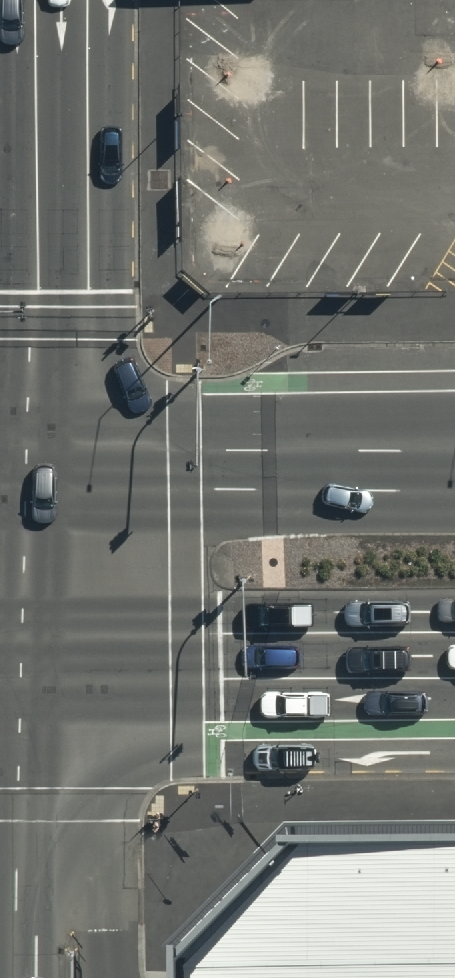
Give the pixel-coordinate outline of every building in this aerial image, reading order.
[(174,960),(174,977),(454,977),(454,824),(297,822),(174,960)]
